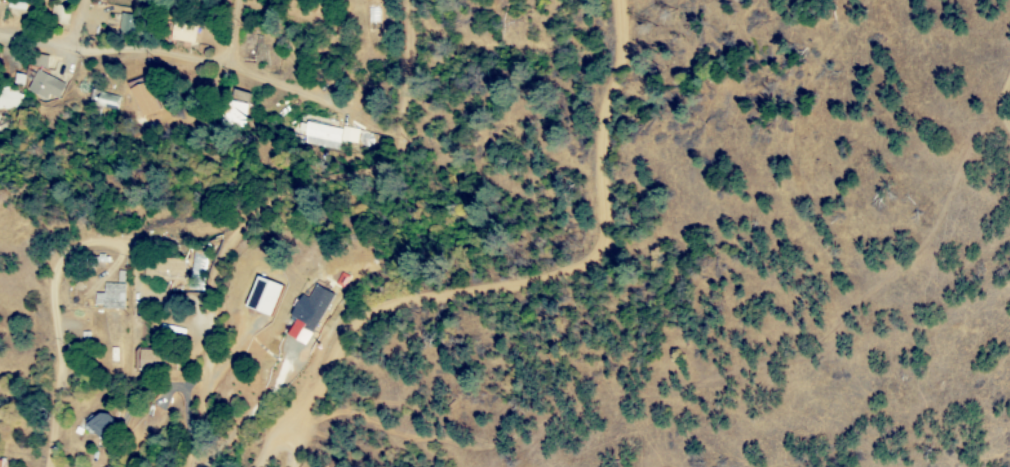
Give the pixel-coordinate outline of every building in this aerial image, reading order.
[(24,11),(25,4),(6,1),(5,8),(24,11)] [(168,40),(191,45),(194,29),(171,24),(168,40)] [(25,91),(44,99),(45,94),(56,99),(63,81),(41,72),(47,58),(33,52),(23,76),(30,79),(25,91)] [(139,117),(158,110),(146,82),(128,89),(139,117)] [(251,96),(232,88),(220,121),(239,128),(251,96)] [(118,98),(98,91),(94,104),(114,110),(118,98)] [(341,130),(299,121),(297,131),(304,133),(301,143),(335,150),(338,140),(354,144),(357,130),(342,126),(341,130)] [(182,259),(143,258),(143,275),(182,277),(182,259)] [(280,285),(255,275),(242,305),(268,316),(280,285)] [(93,306),(122,307),(123,283),(102,283),(102,293),(93,293),(93,306)] [(332,294),(314,284),(307,298),(300,294),(288,315),(294,318),(285,334),(303,344),(332,294)] [(112,420),(95,409),(83,428),(100,439),(112,420)]
